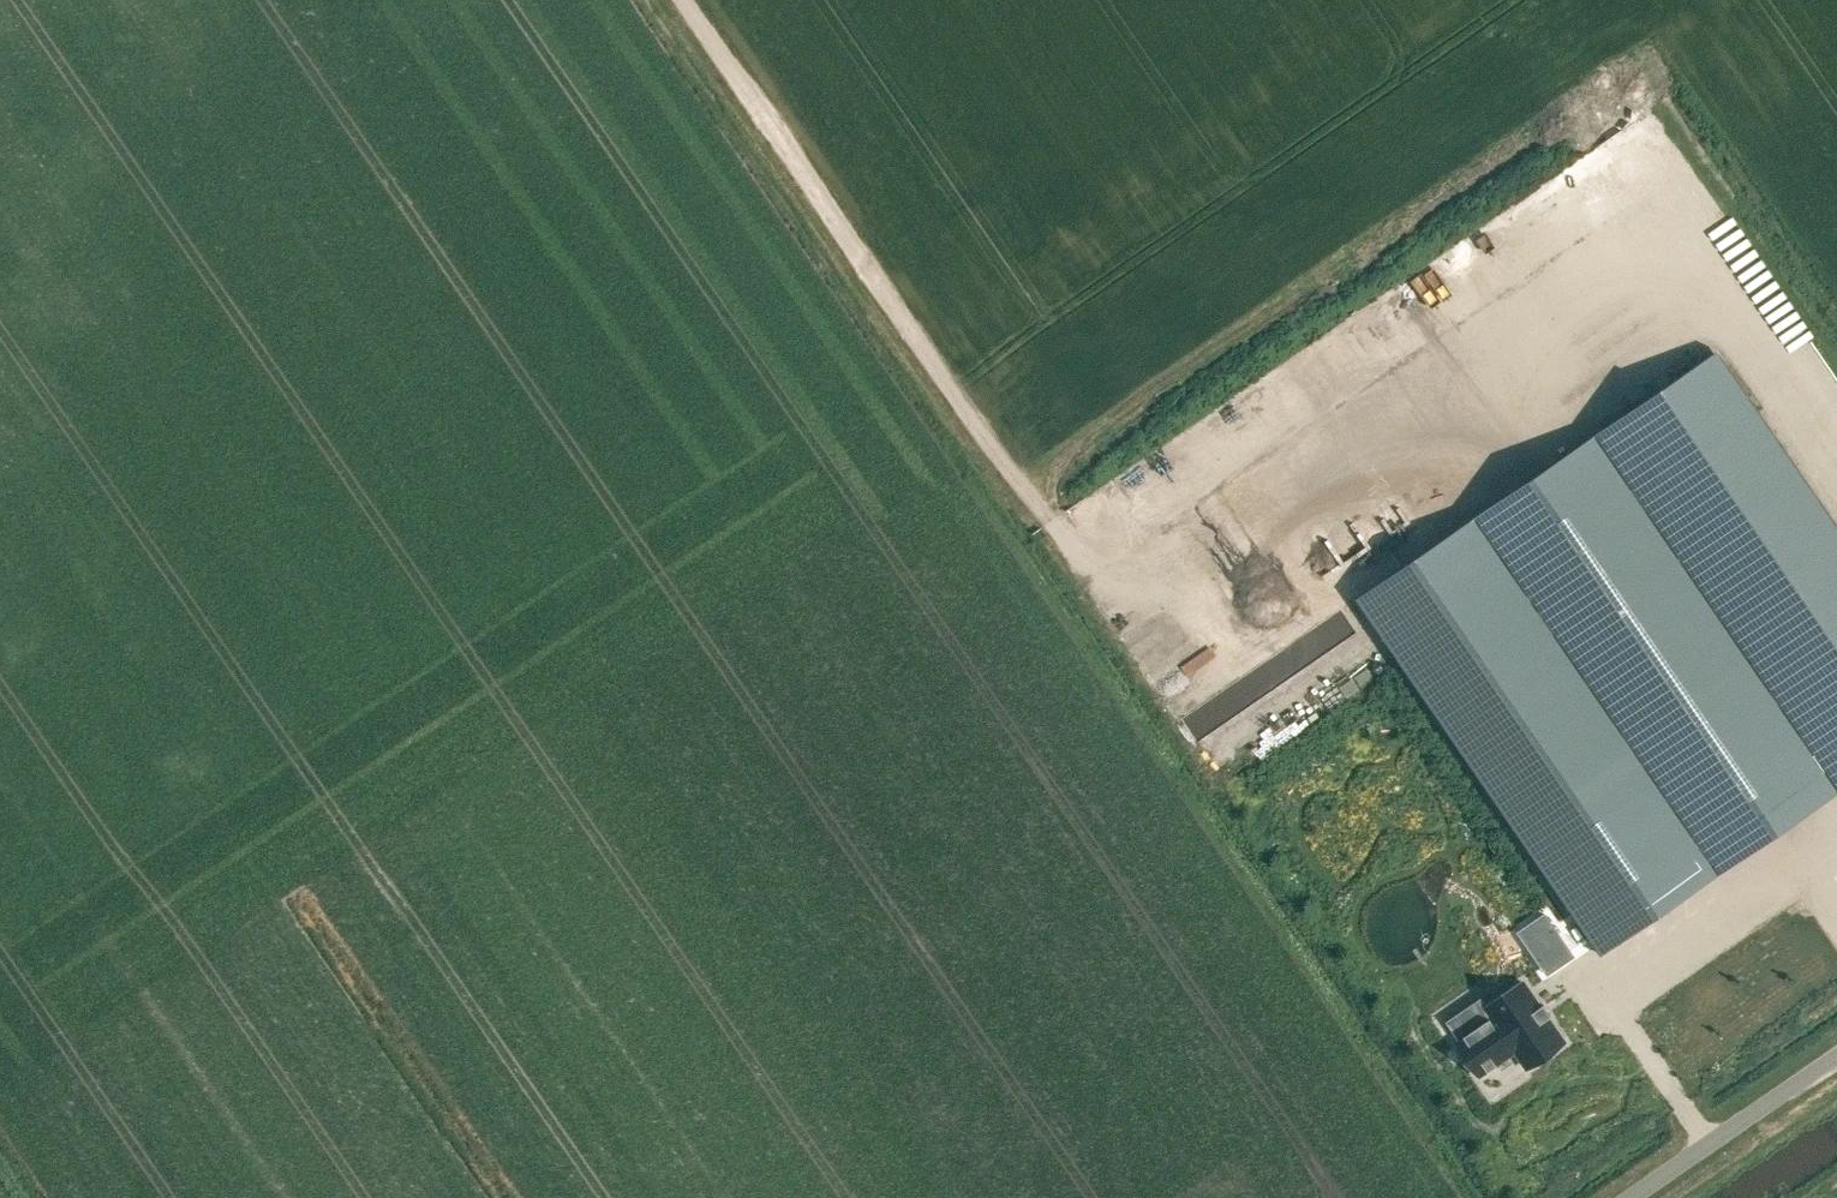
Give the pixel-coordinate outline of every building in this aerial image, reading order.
[(1594,435),(1836,789),(1836,534),(1713,354),(1594,435)] [(1601,954),(1720,873),(1471,516),(1357,598),(1601,954)] [(1545,914),(1524,928),(1534,942),(1528,946),(1543,969),(1544,968),(1542,965),(1550,959),(1552,963),(1570,951),(1545,914)] [(1563,1040),(1523,982),(1486,1008),(1493,1018),(1473,1032),(1459,1042),(1480,1072),(1493,1062),(1513,1048),(1525,1066),(1563,1040)]
